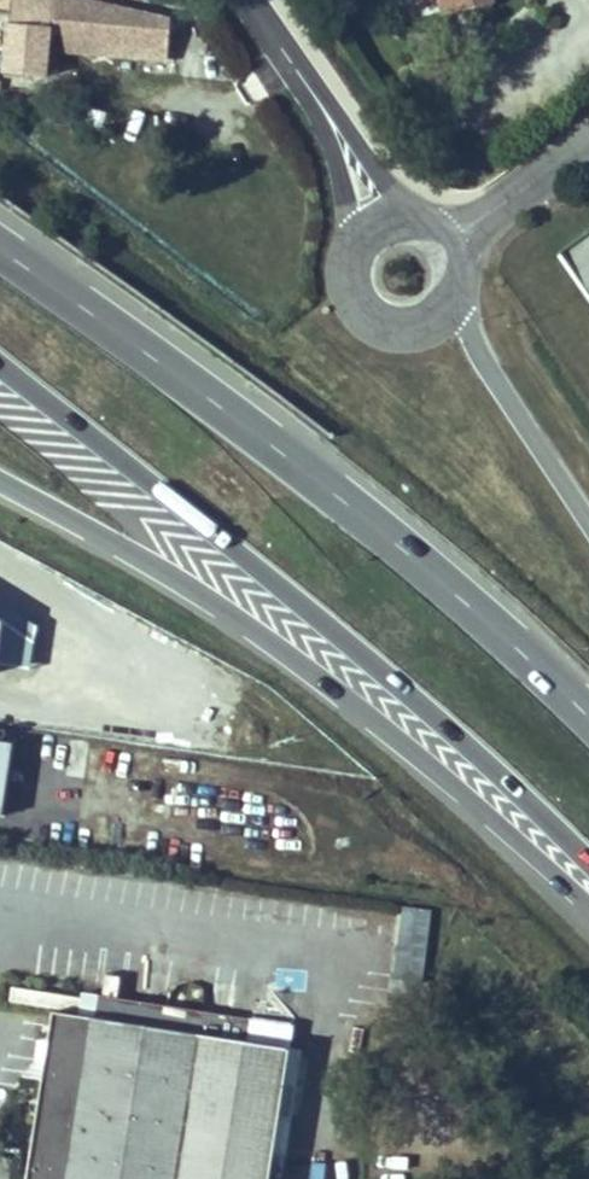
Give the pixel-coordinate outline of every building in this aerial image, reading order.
[(46,52),(166,61),(171,17),(97,0),(11,0),(8,24),(48,28),(46,52)] [(444,14),(457,12),(454,0),(440,0),(444,14)] [(457,12),(492,2),(491,0),(454,0),(457,12)] [(48,28),(8,24),(4,73),(43,77),(46,52),(48,28)] [(558,248),(588,293),(588,227),(558,248)] [(0,735),(0,815),(3,815),(12,736),(0,735)] [(400,905),(392,976),(422,979),(430,908),(400,905)] [(252,1017),(184,1006),(99,993),(98,996),(95,1015),(248,1040),(252,1017)] [(289,1047),(248,1040),(95,1015),(54,1009),(26,1178),(269,1178),(289,1047)] [(10,1157),(0,1156),(0,1178),(6,1178),(7,1178),(10,1157)]
